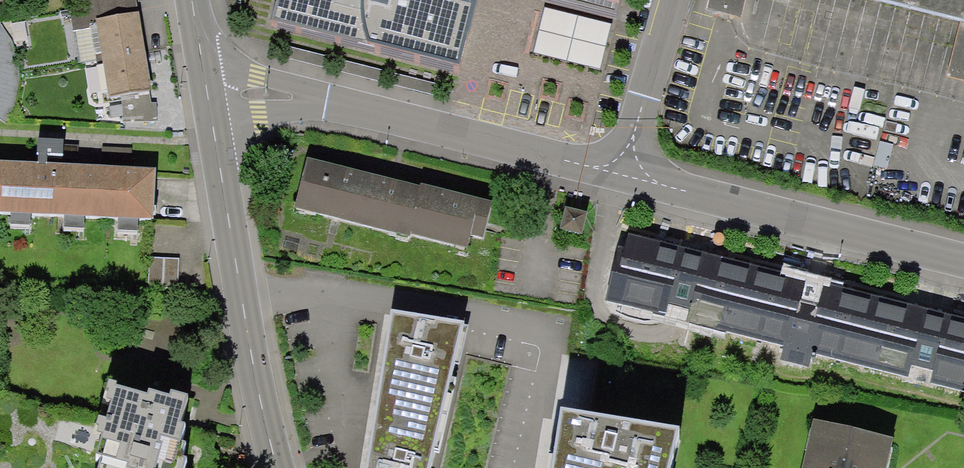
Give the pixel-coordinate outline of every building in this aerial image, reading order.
[(135,0),(93,0),(97,19),(137,12),(135,0)] [(272,29),(460,74),(471,28),(450,23),(455,0),(279,0),(272,29)] [(620,10),(623,0),(579,0),(620,10)] [(963,19),(963,0),(887,0),(963,19)] [(137,12),(97,19),(110,97),(152,90),(139,12),(137,12)] [(7,115),(15,99),(18,78),(12,54),(6,36),(0,25),(0,126),(7,115)] [(0,168),(0,219),(4,219),(3,234),(30,236),(30,218),(61,220),(60,238),(79,239),(80,224),(112,226),(111,240),(141,241),(142,226),(150,227),(152,177),(40,171),(41,159),(60,160),(61,143),(31,142),(29,169),(0,168)] [(369,180),(306,166),(296,211),(457,248),(460,237),(484,242),(492,209),(430,195),(369,180)] [(586,217),(567,213),(563,232),(582,236),(586,217)] [(622,240),(606,304),(963,394),(963,325),(622,240)] [(179,260),(147,259),(146,295),(178,296),(179,260)] [(389,315),(366,467),(432,467),(464,327),(389,315)] [(109,378),(96,423),(99,424),(98,430),(103,431),(97,453),(101,454),(97,467),(184,467),(187,456),(182,455),(186,441),(181,440),(186,422),(181,420),(188,393),(171,389),(169,395),(109,378)] [(562,421),(554,467),(674,467),(680,443),(562,421)] [(808,428),(799,467),(880,467),(886,446),(808,428)]
